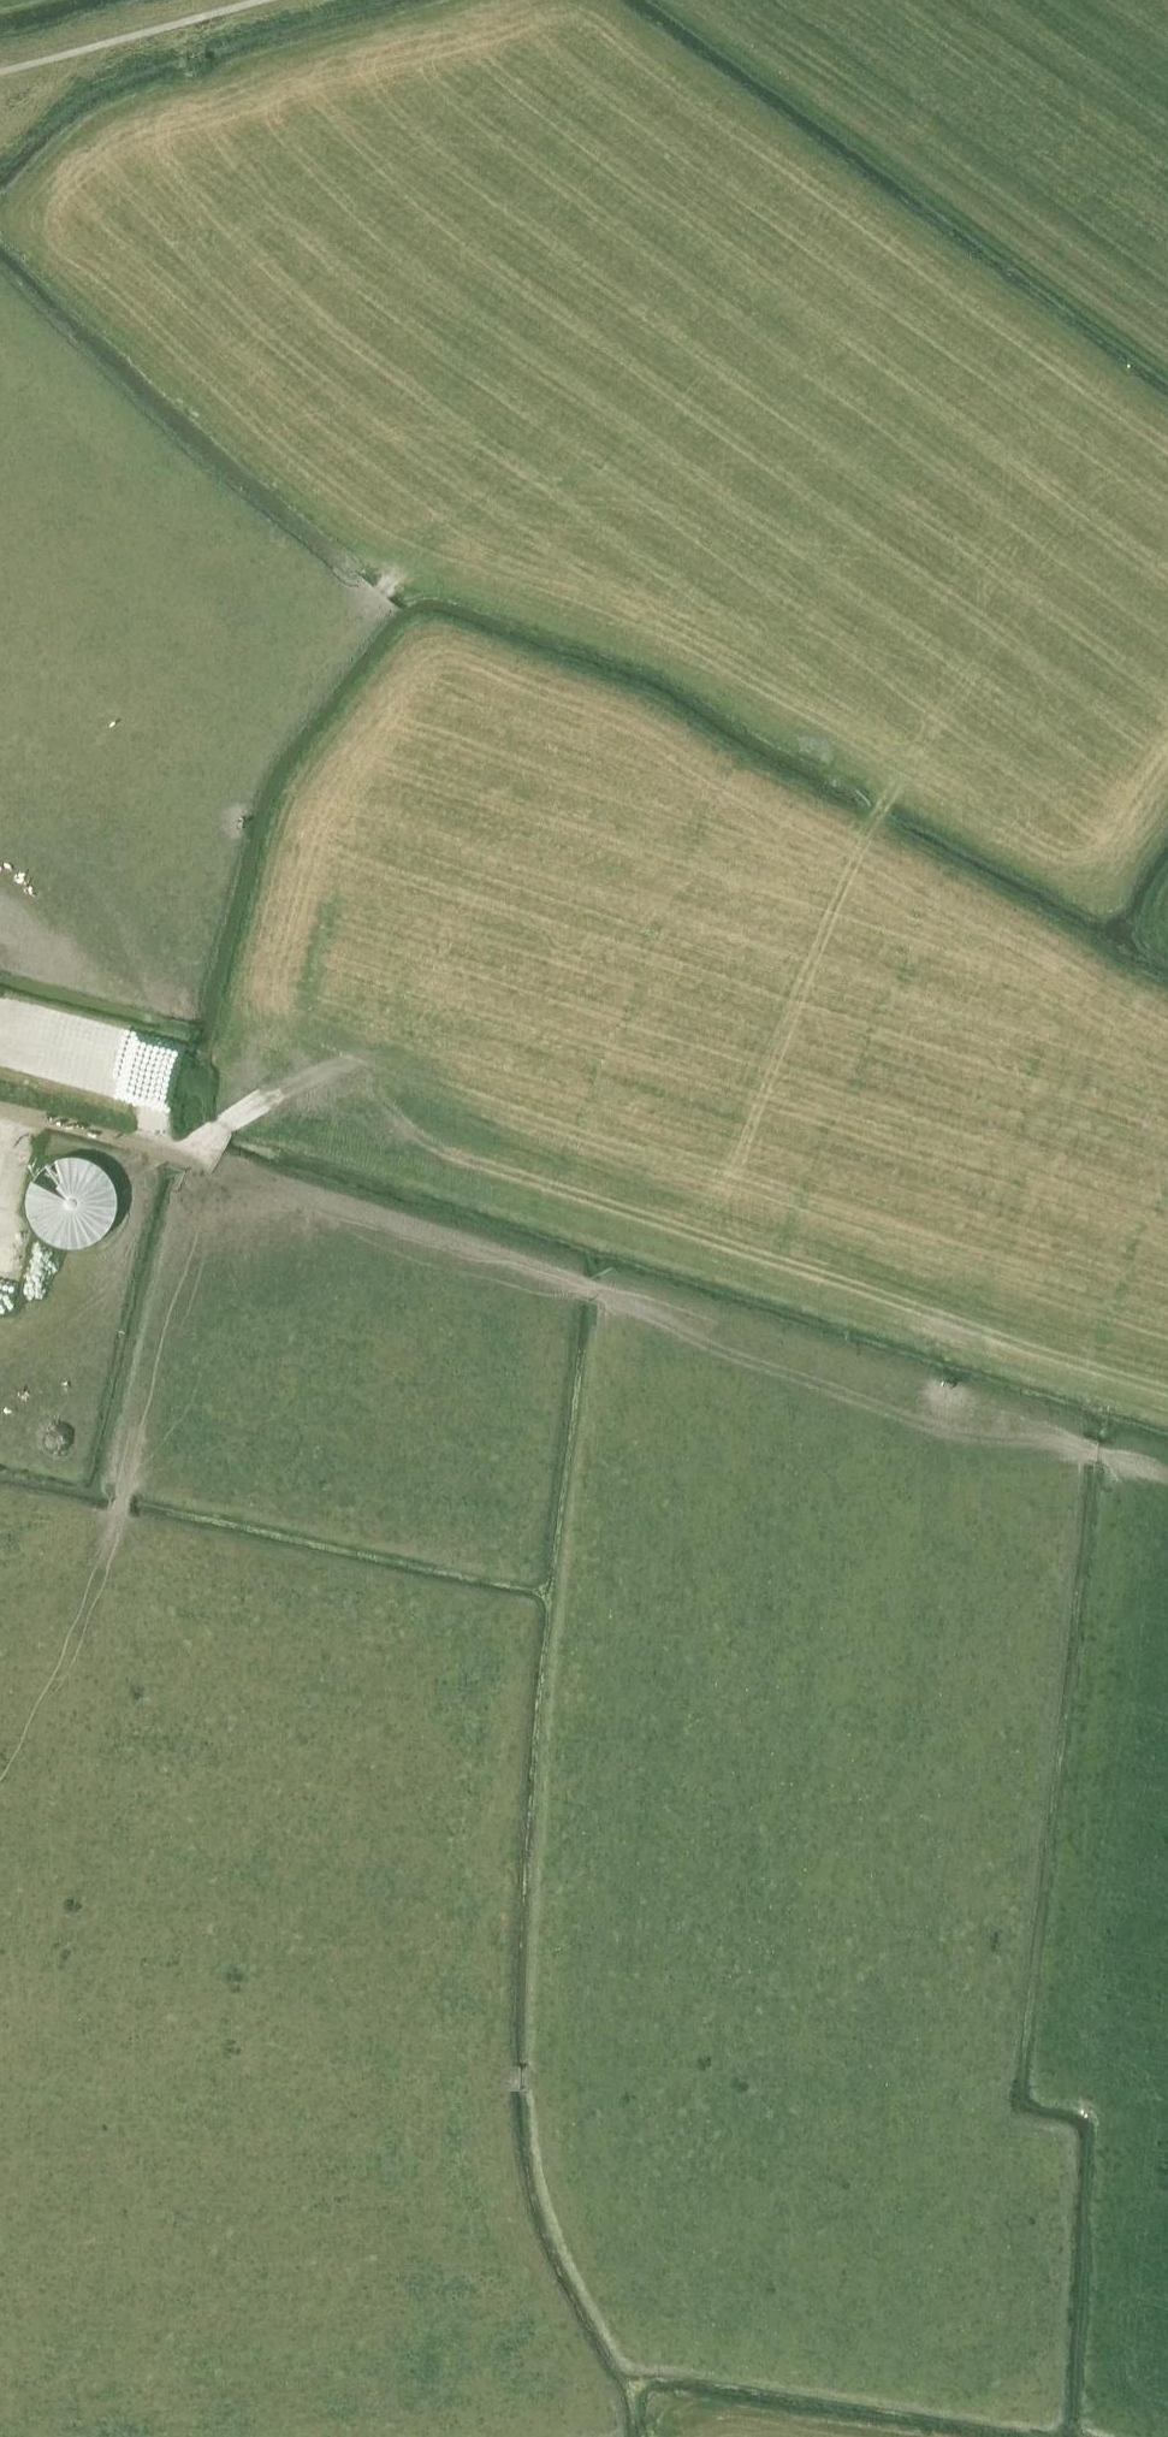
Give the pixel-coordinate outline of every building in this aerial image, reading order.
[(68,1246),(74,1246),(82,1245),(93,1241),(102,1234),(106,1230),(111,1223),(114,1216),(116,1207),(117,1199),(116,1190),(113,1182),(109,1175),(101,1166),(94,1162),(84,1157),(78,1156),(67,1156),(56,1159),(51,1161),(42,1168),(38,1172),(31,1181),(29,1186),(27,1195),(27,1203),(29,1214),(31,1220),(35,1227),(41,1233),(47,1239),(57,1244),(68,1246)]
